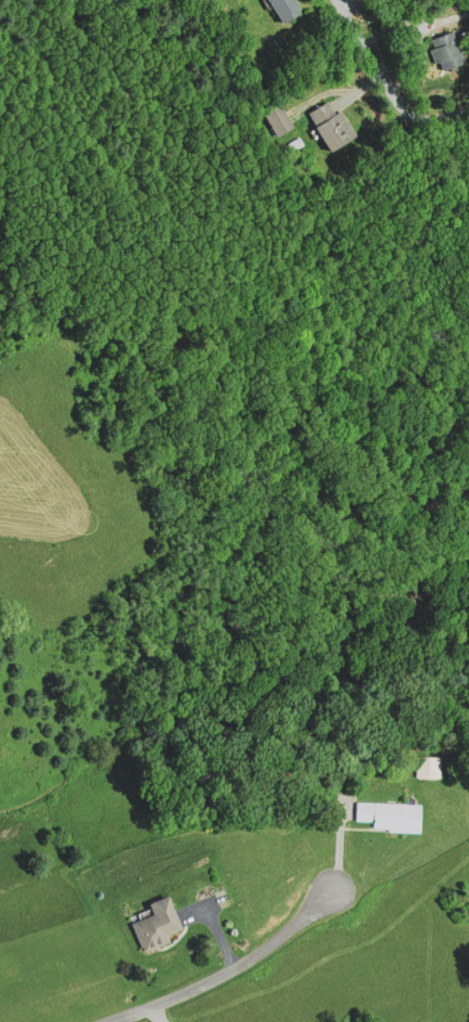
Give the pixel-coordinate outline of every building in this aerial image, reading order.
[(281,22),(300,13),(294,0),(270,0),(281,22)] [(451,29),(464,60),(442,69),(429,38),(451,29)] [(280,101),(292,125),(272,135),(260,112),(280,101)] [(341,109),(355,135),(328,149),(308,112),(328,101),(334,113),(341,109)] [(440,775),(418,775),(418,756),(440,756),(440,775)] [(423,828),(376,828),(376,820),(358,820),(358,800),(423,800),(423,828)] [(186,927),(170,934),(173,941),(146,952),(133,923),(158,913),(154,904),(173,896),(186,927)]
